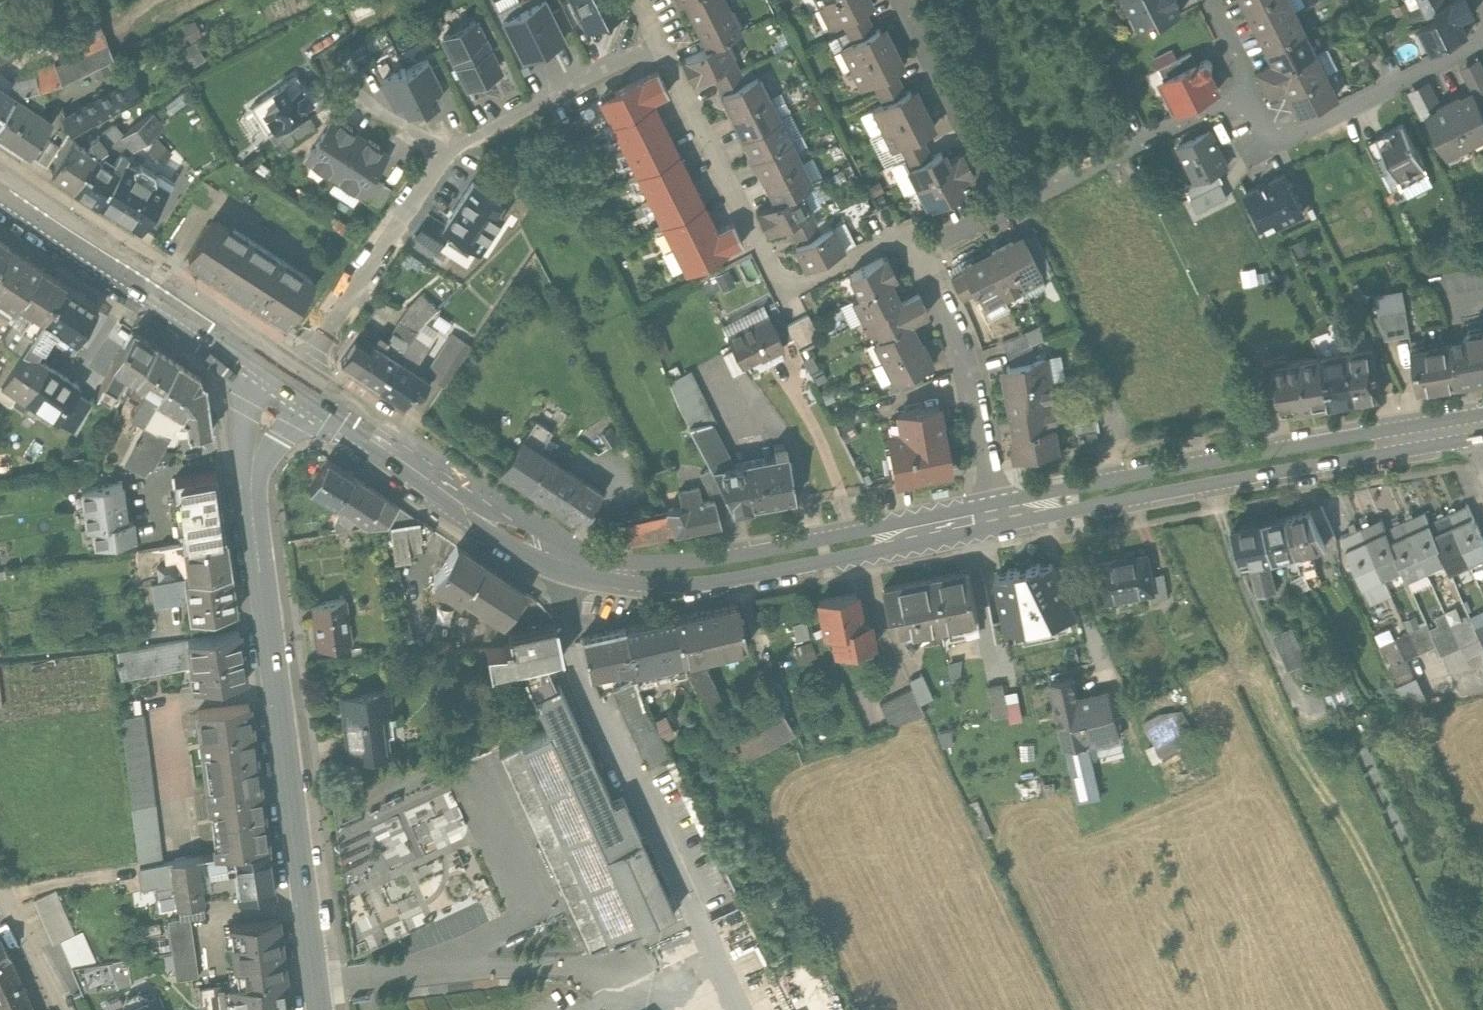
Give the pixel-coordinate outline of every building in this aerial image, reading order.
[(185,0),(180,0),(166,7),(171,17),(189,9),(185,0)] [(498,10),(522,58),(543,47),(519,0),(517,0),(498,10)] [(543,47),(564,37),(546,0),(519,0),(543,47)] [(586,26),(624,7),(621,0),(572,0),(586,26)] [(694,21),(727,4),(725,0),(683,0),(694,21)] [(818,4),(829,24),(840,19),(862,8),(868,5),(866,0),(827,0),(818,4)] [(1143,31),(1180,12),(1174,0),(1128,0),(1143,31)] [(1249,10),(1268,0),(1244,0),(1249,10)] [(1289,0),(1268,0),(1249,10),(1259,30),(1295,12),(1289,0)] [(1434,10),(1447,3),(1445,0),(1427,0),(1419,4),(1428,22),(1437,17),(1434,10)] [(1432,51),(1467,34),(1460,19),(1473,13),(1467,0),(1453,0),(1447,3),(1434,10),(1437,17),(1428,22),(1420,26),(1432,51)] [(694,21),(706,46),(723,37),(739,30),(727,4),(694,21)] [(840,19),(846,30),(868,18),(862,8),(840,19)] [(1306,33),(1295,12),(1259,30),(1269,51),(1302,35),(1306,33)] [(38,87),(61,79),(92,64),(112,54),(106,41),(101,25),(96,13),(79,21),(85,33),(73,39),(77,52),(56,61),(52,59),(27,67),(28,72),(33,70),(38,87)] [(202,33),(193,17),(181,24),(189,39),(202,33)] [(868,18),(846,30),(851,40),(873,29),(868,18)] [(499,69),(474,19),(442,35),(467,85),(478,79),(481,84),(492,79),(490,74),(499,69)] [(52,49),(73,39),(85,33),(79,21),(46,37),(52,49)] [(839,46),(850,66),(894,44),(888,34),(884,36),(879,27),(873,29),(851,40),(839,46)] [(1260,70),(1265,79),(1316,54),(1310,42),(1307,44),(1302,35),(1269,51),(1275,62),(1260,70)] [(691,80),(711,70),(733,59),(734,59),(723,37),(706,46),(680,58),(691,80)] [(17,52),(1,40),(0,42),(0,55),(5,58),(17,52)] [(204,58),(194,40),(182,47),(192,64),(204,58)] [(899,54),(894,44),(850,66),(860,86),(871,81),(894,69),(899,67),(894,57),(899,54)] [(1158,68),(1179,58),(1173,47),(1153,58),(1158,68)] [(1286,86),(1290,93),(1326,75),(1337,69),(1327,48),(1316,54),(1265,79),(1271,93),(1286,86)] [(1158,68),(1164,79),(1197,64),(1191,52),(1179,58),(1158,68)] [(112,68),(110,62),(114,59),(112,54),(92,64),(97,75),(112,68)] [(427,58),(405,69),(421,103),(423,107),(438,99),(433,89),(441,85),(431,66),(427,58)] [(1473,91),(1474,91),(1475,92),(1482,88),(1482,66),(1479,58),(1461,66),(1473,91)] [(711,70),(716,81),(738,70),(733,59),(711,70)] [(1201,62),(1199,66),(1198,67),(1197,64),(1164,79),(1179,109),(1218,90),(1213,79),(1210,78),(1208,72),(1211,71),(1212,66),(1210,61),(1205,60),(1201,62)] [(431,66),(441,85),(449,81),(440,62),(431,66)] [(421,103),(405,69),(403,66),(380,77),(393,104),(401,100),(406,111),(421,103)] [(612,122),(653,102),(651,99),(667,91),(657,69),(599,98),(612,122)] [(877,92),(899,80),(894,69),(871,81),(877,92)] [(28,89),(38,87),(33,70),(28,72),(16,75),(6,88),(13,93),(28,89)] [(744,81),(738,70),(716,81),(722,92),(744,81)] [(13,93),(6,88),(1,85),(7,77),(1,73),(0,73),(0,113),(13,93)] [(720,93),(730,114),(768,95),(757,74),(744,81),(722,92),(720,93)] [(313,101),(316,93),(312,86),(302,84),(296,75),(249,105),(267,131),(291,116),(313,101)] [(1332,86),(1326,75),(1290,93),(1301,116),(1334,100),(1328,88),(1332,86)] [(141,95),(132,77),(63,113),(62,115),(70,131),(141,95)] [(899,80),(877,92),(882,102),(905,91),(899,80)] [(1421,118),(1427,115),(1426,114),(1439,108),(1437,104),(1440,103),(1429,80),(1408,90),(1421,118)] [(910,88),(905,91),(882,102),(860,113),(870,133),(881,128),(925,106),(919,96),(915,98),(910,88)] [(1475,92),(1480,103),(1482,101),(1482,88),(1475,92)] [(28,89),(13,93),(0,113),(0,134),(28,152),(51,118),(37,109),(44,99),(28,89)] [(1448,99),(1470,142),(1482,135),(1482,109),(1480,103),(1475,92),(1474,91),(1473,91),(1461,97),(1460,93),(1448,99)] [(730,114),(741,136),(779,117),(768,95),(730,114)] [(1446,154),(1470,142),(1448,99),(1440,103),(1437,104),(1439,108),(1426,114),(1427,115),(1446,154)] [(624,147),(665,127),(653,102),(612,122),(603,127),(609,139),(618,134),(624,147)] [(930,116),(925,106),(881,128),(891,148),(897,145),(920,134),(930,129),(925,119),(930,116)] [(151,110),(120,132),(121,134),(131,146),(161,123),(151,110)] [(291,116),(267,131),(274,142),(280,138),(298,126),(291,116)] [(741,136),(752,157),(790,139),(779,117),(741,136)] [(298,126),(280,138),(286,147),(316,128),(310,118),(298,126)] [(331,118),(306,156),(333,174),(358,136),(350,130),(352,127),(342,121),(340,123),(331,118)] [(74,183),(95,152),(96,150),(97,151),(121,134),(120,132),(113,122),(89,139),(91,141),(87,147),(72,137),(51,168),(74,183)] [(1415,147),(1403,124),(1395,128),(1394,127),(1383,132),(1384,133),(1388,141),(1380,145),(1392,169),(1401,187),(1428,174),(1422,162),(1424,161),(1417,146),(1415,147)] [(636,172),(677,152),(665,127),(624,147),(615,152),(621,164),(630,160),(636,172)] [(1209,130),(1178,146),(1195,181),(1196,182),(1217,171),(1227,166),(1209,130)] [(170,174),(185,156),(157,131),(147,142),(157,151),(152,157),(170,174)] [(1381,174),(1392,169),(1380,145),(1388,141),(1384,133),(1365,142),(1381,174)] [(897,145),(903,156),(925,144),(920,134),(897,145)] [(358,136),(333,174),(360,192),(371,175),(385,153),(377,148),(378,146),(368,139),(367,141),(358,136)] [(46,164),(59,144),(50,137),(36,158),(46,164)] [(752,157),(763,179),(800,160),(790,139),(752,157)] [(931,155),(925,144),(903,156),(908,167),(931,155)] [(110,162),(95,152),(74,183),(97,199),(124,159),(127,155),(119,149),(110,162)] [(907,193),(917,187),(967,162),(962,152),(946,160),(941,150),(931,155),(908,167),(903,156),(891,162),(907,193)] [(649,197),(690,177),(677,152),(636,172),(628,177),(634,189),(643,185),(649,197)] [(124,159),(97,199),(139,226),(165,185),(155,179),(154,171),(140,162),(131,163),(124,159)] [(763,179),(773,200),(810,182),(811,182),(800,160),(763,179)] [(973,173),(967,162),(917,187),(928,207),(961,191),(956,181),(973,173)] [(1190,198),(1220,183),(1223,182),(1217,171),(1196,182),(1195,181),(1184,186),(1190,198)] [(1284,174),(1245,193),(1261,224),(1274,218),(1278,225),(1303,212),(1284,174)] [(391,189),(371,175),(360,192),(357,195),(378,209),(391,189)] [(661,222),(703,202),(690,177),(649,197),(640,202),(646,214),(655,210),(661,222)] [(500,200),(472,181),(444,224),(443,225),(451,230),(446,237),(465,249),(470,242),(478,248),(501,214),(494,209),(500,200)] [(766,231),(786,221),(821,203),(810,182),(773,200),(755,209),(766,231)] [(1227,197),(1220,183),(1190,198),(1197,212),(1227,197)] [(684,269),(742,240),(732,221),(716,229),(703,202),(661,222),(652,227),(664,249),(673,245),(684,269)] [(786,221),(791,232),(824,215),(826,214),(821,203),(786,221)] [(829,226),(824,215),(791,232),(797,243),(829,226)] [(443,225),(444,224),(431,216),(416,237),(436,251),(446,237),(451,230),(443,225)] [(843,219),(829,226),(797,243),(793,244),(803,266),(843,246),(844,247),(854,242),(843,219)] [(187,256),(286,323),(313,283),(234,229),(230,234),(211,221),(187,256)] [(1466,234),(1460,222),(1448,228),(1454,240),(1466,234)] [(1034,233),(1023,238),(1034,261),(1046,256),(1034,233)] [(1011,237),(1000,243),(1022,287),(1042,277),(1034,261),(1023,238),(1022,237),(1013,242),(1011,237)] [(1313,250),(1307,237),(1294,243),(1301,257),(1313,250)] [(0,238),(0,258),(9,244),(0,238)] [(992,253),(983,257),(1003,297),(1022,287),(1000,243),(990,248),(992,253)] [(9,244),(0,258),(0,293),(3,296),(15,304),(19,297),(31,306),(20,324),(31,331),(43,313),(64,281),(9,244)] [(848,273),(858,294),(889,278),(896,275),(885,254),(848,273)] [(958,263),(961,268),(949,274),(960,296),(974,288),(983,306),(1003,297),(983,257),(972,263),(969,258),(958,263)] [(736,285),(728,268),(716,274),(723,290),(736,285)] [(1255,268),(1241,270),(1244,285),(1257,283),(1255,268)] [(1292,283),(1286,273),(1277,278),(1283,288),(1292,283)] [(861,318),(863,317),(899,299),(889,278),(858,294),(851,297),(861,318)] [(96,303),(64,281),(43,313),(52,318),(76,334),(96,303)] [(448,290),(441,282),(433,290),(441,297),(448,290)] [(863,317),(874,337),(909,320),(927,311),(917,290),(899,299),(863,317)] [(1395,291),(1375,294),(1379,315),(1374,315),(1385,338),(1410,334),(1406,310),(1399,311),(1395,291)] [(392,331),(408,341),(416,329),(421,324),(436,308),(421,293),(408,306),(392,331)] [(1,378),(22,344),(31,331),(20,324),(31,306),(19,297),(15,304),(3,296),(0,301),(0,379),(1,378)] [(778,309),(768,315),(782,343),(792,338),(785,323),(778,309)] [(807,312),(785,323),(792,338),(796,345),(818,334),(807,312)] [(823,312),(812,317),(819,331),(829,326),(823,312)] [(31,331),(22,344),(32,351),(37,349),(52,328),(50,327),(49,322),(52,318),(43,313),(31,331)] [(726,335),(740,363),(767,350),(768,352),(781,346),(779,344),(782,343),(768,315),(726,335)] [(872,338),(882,358),(919,340),(909,320),(874,337),(872,338)] [(413,368),(436,333),(421,324),(416,329),(408,341),(378,386),(403,403),(411,390),(419,395),(429,379),(413,368)] [(1023,331),(1023,332),(1028,343),(1030,343),(1043,339),(1038,324),(1023,331)] [(120,366),(137,377),(155,343),(132,327),(96,391),(107,398),(120,373),(120,366)] [(1451,342),(1457,382),(1482,377),(1482,329),(1469,331),(1463,339),(1451,342)] [(340,361),(378,386),(408,341),(392,331),(382,347),(366,337),(362,343),(355,338),(340,361)] [(1005,351),(1028,343),(1023,332),(1001,340),(1005,351)] [(441,360),(431,374),(444,383),(470,345),(452,333),(436,357),(441,360)] [(921,339),(919,340),(882,358),(890,376),(891,377),(906,370),(907,372),(916,367),(932,360),(921,339)] [(1411,349),(1418,388),(1457,382),(1451,342),(1411,349)] [(131,408),(142,417),(176,356),(155,343),(137,377),(147,384),(143,387),(131,408)] [(1005,351),(1009,364),(1033,360),(1030,343),(1028,343),(1005,351)] [(1,378),(24,394),(46,361),(32,351),(22,344),(1,378)] [(1371,347),(1346,352),(1354,399),(1380,395),(1373,352),(1371,347)] [(1329,403),(1354,399),(1346,352),(1321,356),(1329,403)] [(816,365),(810,353),(802,357),(808,369),(816,365)] [(149,461),(165,435),(173,440),(177,431),(210,427),(204,379),(199,371),(176,356),(142,417),(121,455),(142,467),(147,459),(149,461)] [(1281,411),(1329,403),(1321,356),(1275,364),(1274,359),(1264,360),(1267,384),(1276,383),(1279,405),(1280,405),(1281,411)] [(1004,365),(1008,388),(1052,380),(1048,357),(1033,360),(1009,364),(1004,365)] [(77,381),(46,361),(24,394),(56,415),(77,381)] [(811,371),(816,381),(825,377),(820,367),(811,371)] [(922,380),(916,367),(907,372),(906,370),(891,377),(890,376),(886,378),(891,390),(922,380)] [(668,379),(688,423),(709,420),(710,421),(715,419),(689,369),(668,379)] [(1008,388),(1012,410),(1056,402),(1052,380),(1008,388)] [(1060,425),(1056,402),(1012,410),(1014,421),(1010,422),(1012,433),(1055,425),(1060,425)] [(887,431),(895,479),(949,469),(937,403),(896,410),(900,429),(887,431)] [(580,521),(601,491),(538,449),(553,426),(537,415),(501,469),(580,521)] [(688,423),(711,466),(731,462),(710,421),(709,420),(688,423)] [(1083,442),(1101,442),(1102,424),(1084,424),(1083,442)] [(1060,450),(1055,425),(1012,433),(1016,457),(1060,450)] [(599,434),(606,445),(618,437),(611,427),(599,434)] [(731,507),(761,503),(794,496),(787,453),(786,453),(784,441),(773,443),(774,455),(731,462),(711,466),(722,490),(731,507)] [(309,485),(334,501),(352,474),(327,457),(309,485)] [(709,492),(722,490),(711,466),(699,472),(709,492)] [(171,474),(180,541),(225,534),(216,468),(171,474)] [(342,506),(338,513),(348,521),(353,514),(365,523),(386,519),(387,518),(397,503),(352,474),(334,501),(342,506)] [(80,484),(83,502),(123,497),(121,478),(80,484)] [(668,507),(668,509),(673,530),(719,521),(713,497),(701,500),(698,485),(677,490),(680,504),(668,507)] [(126,515),(123,497),(83,502),(86,522),(91,522),(91,520),(126,516),(126,515)] [(418,516),(397,503),(387,518),(390,522),(419,518),(418,516)] [(1447,512),(1469,561),(1473,559),(1478,561),(1482,559),(1482,558),(1482,538),(1472,513),(1467,503),(1456,508),(1454,505),(1449,507),(1450,511),(1447,512)] [(1321,504),(1311,509),(1325,542),(1336,537),(1321,504)] [(612,542),(673,530),(668,509),(608,520),(612,542)] [(1311,509),(1287,515),(1301,566),(1315,562),(1311,545),(1325,542),(1311,509)] [(1441,561),(1445,559),(1428,521),(1423,510),(1413,515),(1411,512),(1406,515),(1407,518),(1404,519),(1426,568),(1430,566),(1435,568),(1439,567),(1441,561)] [(1465,563),(1469,561),(1447,512),(1444,513),(1443,510),(1437,513),(1438,516),(1428,521),(1445,559),(1450,570),(1454,568),(1459,570),(1463,568),(1465,563)] [(335,523),(335,530),(349,528),(348,521),(338,513),(336,517),(335,523)] [(132,514),(126,515),(126,516),(91,520),(91,522),(94,539),(134,534),(132,514)] [(1290,569),(1301,566),(1287,515),(1263,521),(1273,556),(1275,555),(1286,552),(1290,569)] [(1398,568),(1402,566),(1385,528),(1380,517),(1369,522),(1368,520),(1362,522),(1364,525),(1361,526),(1383,575),(1387,573),(1392,575),(1396,574),(1398,568)] [(390,522),(389,522),(394,559),(410,557),(409,550),(421,548),(420,540),(422,540),(419,518),(390,522)] [(1432,580),(1426,568),(1404,519),(1401,521),(1399,518),(1393,520),(1395,523),(1385,528),(1402,566),(1412,589),(1432,580)] [(1275,555),(1273,556),(1263,521),(1231,527),(1241,562),(1249,560),(1257,594),(1276,589),(1269,562),(1276,560),(1275,555)] [(1390,593),(1383,575),(1361,526),(1357,528),(1356,525),(1350,527),(1352,530),(1340,536),(1347,550),(1342,552),(1348,564),(1353,562),(1370,602),(1390,593)] [(225,534),(180,541),(163,543),(165,560),(176,559),(185,557),(187,573),(188,573),(229,568),(225,534)] [(433,579),(458,596),(481,560),(456,543),(433,579)] [(1150,574),(1146,554),(1116,560),(1115,558),(1097,561),(1103,595),(1123,591),(1124,595),(1152,591),(1153,590),(1150,574)] [(184,574),(187,573),(185,557),(176,559),(184,574)] [(1077,614),(1053,563),(1041,565),(1040,562),(1030,564),(1029,558),(1017,560),(1018,566),(1008,568),(1008,572),(995,574),(1005,627),(1077,614)] [(523,588),(481,560),(458,596),(460,598),(463,594),(502,620),(523,588)] [(229,568),(188,573),(191,596),(187,596),(188,599),(190,615),(235,609),(229,568)] [(958,571),(930,577),(939,624),(978,616),(969,568),(958,570),(958,571)] [(1162,572),(1150,574),(1153,590),(1152,591),(1153,599),(1167,596),(1162,572)] [(154,603),(188,599),(187,596),(191,596),(188,573),(187,573),(184,574),(150,578),(154,603)] [(1305,573),(1293,579),(1300,592),(1311,586),(1305,573)] [(899,631),(939,624),(930,577),(882,586),(886,604),(888,604),(888,609),(894,608),(899,631)] [(855,591),(817,598),(821,622),(828,636),(831,635),(833,648),(872,640),(868,620),(862,621),(860,606),(858,607),(855,591)] [(344,597),(311,602),(317,646),(351,642),(344,597)] [(673,615),(682,656),(696,653),(746,643),(737,601),(673,615)] [(1470,615),(1482,643),(1482,609),(1470,615)] [(1441,654),(1461,645),(1450,623),(1445,611),(1435,616),(1441,628),(1431,632),(1437,644),(1441,654)] [(1402,619),(1408,630),(1427,622),(1425,619),(1419,621),(1416,613),(1402,619)] [(673,615),(623,625),(627,648),(630,647),(632,662),(637,674),(638,678),(636,678),(638,684),(656,680),(654,671),(666,669),(668,677),(688,673),(680,657),(682,656),(673,615)] [(1482,648),(1482,643),(1470,615),(1450,623),(1461,645),(1465,656),(1482,648)] [(808,636),(803,619),(789,622),(793,640),(808,636)] [(554,621),(508,630),(510,644),(485,646),(489,667),(527,660),(545,656),(561,653),(554,621)] [(1417,652),(1437,644),(1431,632),(1427,622),(1408,630),(1417,652)] [(588,671),(632,662),(630,647),(627,648),(623,625),(580,634),(588,671)] [(1292,625),(1277,631),(1292,667),(1294,666),(1298,674),(1311,669),(1292,625)] [(187,635),(191,663),(242,655),(238,628),(187,635)] [(1406,658),(1417,652),(1408,630),(1396,636),(1406,658)] [(121,673),(191,663),(187,635),(117,645),(121,673)] [(980,636),(947,640),(949,657),(982,653),(980,636)] [(1380,643),(1390,665),(1406,658),(1396,636),(1380,643)] [(360,644),(350,646),(352,656),(361,655),(360,644)] [(701,658),(696,653),(682,656),(680,657),(688,673),(731,763),(794,732),(767,680),(722,703),(701,658)] [(245,677),(242,655),(191,663),(194,684),(245,677)] [(555,681),(545,656),(527,660),(526,666),(528,670),(522,673),(547,726),(638,925),(674,908),(622,793),(611,799),(557,680),(555,681)] [(1414,675),(1406,658),(1390,665),(1398,682),(1414,675)] [(960,659),(946,661),(949,680),(959,678),(960,659)] [(1325,668),(1335,688),(1347,682),(1337,662),(1325,668)] [(907,678),(911,686),(918,701),(931,695),(920,672),(907,678)] [(637,674),(610,686),(646,764),(669,754),(661,738),(652,720),(645,705),(638,684),(636,678),(638,678),(637,674)] [(1428,699),(1416,674),(1414,675),(1398,682),(1396,683),(1406,702),(1428,699)] [(1064,744),(1089,742),(1120,735),(1109,690),(1078,697),(1074,676),(1051,680),(1064,744)] [(1395,689),(1389,676),(1378,681),(1384,694),(1395,689)] [(1009,712),(1005,692),(1002,681),(988,684),(994,715),(1009,712)] [(1355,698),(1347,682),(1335,688),(1323,693),(1331,710),(1355,698)] [(889,724),(923,712),(918,701),(911,686),(878,701),(889,724)] [(387,689),(340,695),(348,757),(385,753),(381,718),(394,717),(393,712),(390,712),(387,689)] [(1022,717),(1017,690),(1005,692),(1009,712),(1010,720),(1022,717)] [(196,708),(200,736),(252,729),(248,701),(196,708)] [(119,713),(138,862),(163,859),(143,710),(119,713)] [(1144,748),(1151,763),(1178,750),(1189,770),(1207,761),(1182,712),(1160,712),(1143,720),(1154,743),(1144,748)] [(665,713),(652,720),(661,738),(674,731),(665,713)] [(934,728),(941,743),(953,741),(951,725),(934,728)] [(589,947),(638,925),(547,726),(498,749),(589,947)] [(260,787),(252,729),(200,736),(208,794),(260,787)] [(1019,743),(1020,759),(1034,759),(1033,742),(1019,743)] [(1100,796),(1089,742),(1064,744),(1077,801),(1100,796)] [(390,770),(345,808),(340,876),(367,879),(348,895),(351,904),(362,905),(363,887),(377,904),(348,914),(361,950),(402,935),(408,942),(409,929),(426,923),(428,898),(432,911),(439,911),(443,854),(418,863),(416,890),(384,902),(373,872),(378,870),(380,847),(394,864),(421,854),(420,852),(468,834),(446,774),(390,770)] [(267,845),(260,787),(208,794),(216,852),(233,849),(267,845)] [(995,833),(978,797),(967,802),(985,838),(995,833)] [(267,845),(233,849),(235,863),(239,894),(273,889),(267,845)] [(216,852),(197,854),(198,867),(210,870),(226,867),(235,863),(233,849),(216,852)] [(171,858),(177,900),(177,902),(203,899),(198,867),(197,854),(171,858)] [(171,858),(163,859),(138,862),(140,880),(155,878),(158,903),(177,900),(171,858)] [(55,889),(33,898),(52,943),(74,933),(55,889)] [(204,911),(203,899),(177,902),(179,914),(167,916),(176,976),(197,973),(190,914),(204,911)] [(230,922),(237,980),(285,974),(278,917),(230,922)] [(160,929),(159,921),(144,923),(146,932),(160,929)] [(9,954),(0,938),(0,959),(9,954)] [(30,1002),(9,954),(0,959),(0,1009),(14,1009),(30,1002)] [(285,974),(237,980),(203,984),(206,1008),(232,1005),(233,1009),(289,1009),(285,974)] [(117,1009),(162,1009),(156,995),(148,998),(146,992),(139,989),(126,994),(123,1001),(124,1007),(117,1009)]
